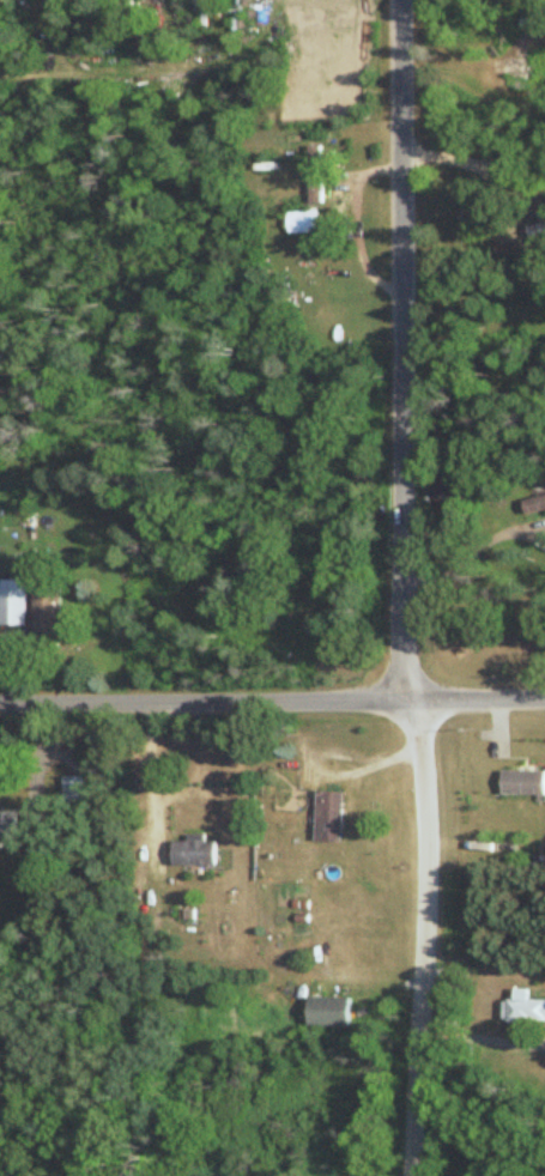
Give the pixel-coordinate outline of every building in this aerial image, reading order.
[(310,148),(310,204),(322,204),(322,148),(310,148)] [(319,234),(319,213),(287,213),(287,234),(319,234)] [(544,238),(544,223),(528,226),(531,241),(544,238)] [(526,517),(544,512),(544,497),(523,502),(526,517)] [(28,628),(28,582),(2,582),(2,628),(28,628)] [(36,638),(64,638),(64,586),(36,586),(36,638)] [(544,796),(544,772),(501,772),(501,796),(544,796)] [(65,778),(65,805),(87,805),(87,778),(65,778)] [(341,842),(341,793),(315,793),(315,842),(341,842)] [(19,841),(19,814),(0,814),(0,841),(19,841)] [(172,866),(215,866),(215,842),(172,842),(172,866)] [(526,1002),(526,992),(513,992),(513,1002),(501,1002),(501,1024),(544,1024),(544,1002),(526,1002)] [(348,1027),(348,999),(306,999),(306,1027),(348,1027)]
